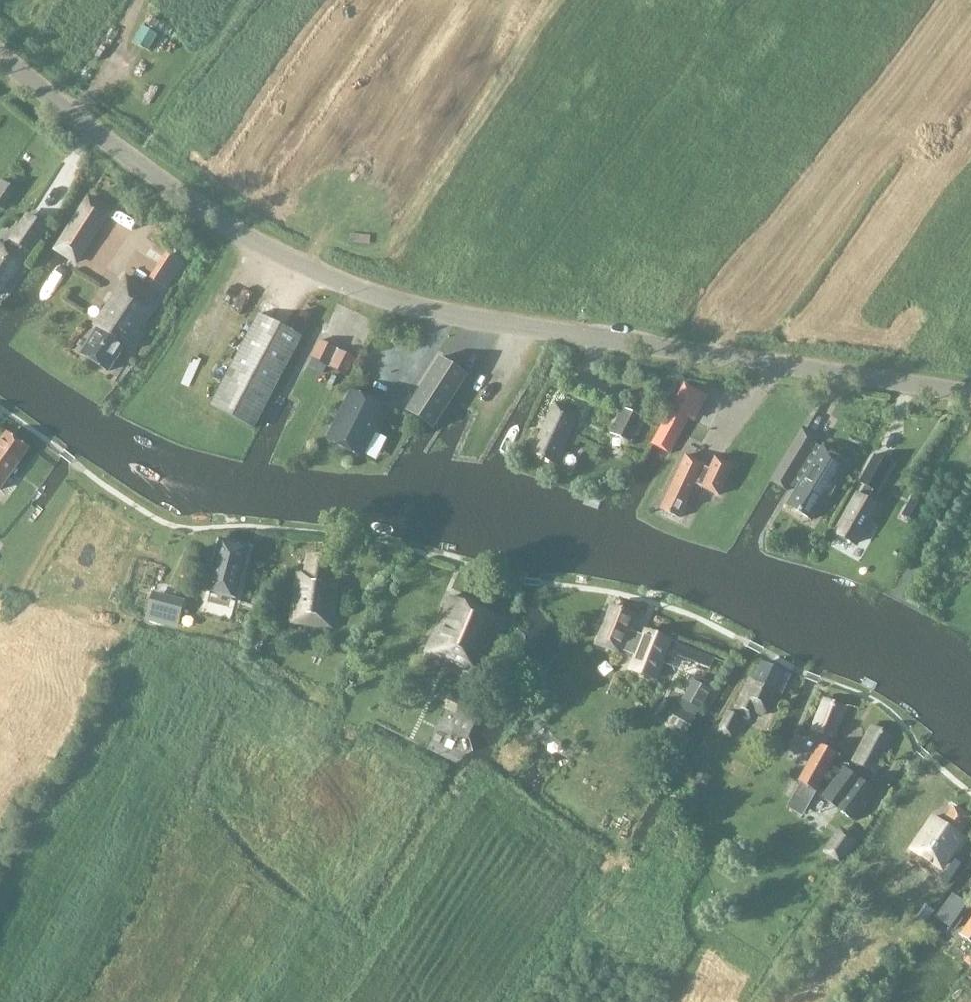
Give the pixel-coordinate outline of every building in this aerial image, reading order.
[(144,48),(162,23),(150,14),(132,39),(144,48)] [(177,64),(188,52),(169,35),(158,47),(177,64)] [(0,183),(0,210),(3,211),(15,191),(1,182),(0,183)] [(89,200),(56,251),(77,265),(110,213),(89,200)] [(19,267),(24,270),(27,262),(23,260),(17,256),(21,249),(29,254),(47,228),(31,218),(9,251),(0,246),(0,296),(19,267)] [(184,263),(171,254),(153,282),(166,291),(184,263)] [(128,348),(160,301),(127,279),(95,325),(99,328),(84,351),(107,368),(123,344),(128,348)] [(301,338),(259,316),(210,407),(253,430),(301,338)] [(320,342),(312,360),(348,378),(356,360),(320,342)] [(466,376),(441,360),(408,410),(433,427),(466,376)] [(667,408),(649,444),(670,458),(692,419),(697,422),(709,394),(682,382),(669,409),(667,408)] [(351,390),(325,440),(363,459),(388,409),(351,390)] [(556,406),(535,455),(556,464),(577,415),(556,406)] [(647,419),(620,408),(610,434),(631,444),(634,435),(638,437),(647,419)] [(812,519),(847,461),(823,447),(821,450),(814,446),(818,440),(802,430),(772,480),(788,489),(791,484),(799,488),(788,505),(812,519)] [(6,434),(0,443),(0,492),(29,449),(6,434)] [(858,473),(870,484),(889,463),(877,452),(858,473)] [(704,466),(685,457),(660,511),(679,520),(695,485),(718,496),(732,467),(714,459),(709,471),(703,468),(704,466)] [(857,497),(837,535),(856,546),(877,508),(857,497)] [(235,601),(248,549),(219,542),(206,594),(235,601)] [(297,571),(290,620),(330,626),(337,578),(327,576),(330,557),(308,553),(305,572),(297,571)] [(503,621),(452,598),(427,654),(478,677),(503,621)] [(612,607),(597,646),(623,656),(626,646),(638,651),(630,671),(655,681),(670,641),(646,632),(642,642),(630,637),(638,617),(612,607)] [(751,678),(736,711),(751,718),(754,710),(765,715),(784,673),(763,663),(755,680),(751,678)] [(682,700),(700,710),(711,690),(694,680),(682,700)] [(439,692),(433,706),(456,716),(449,730),(468,739),(481,710),(439,692)] [(812,734),(816,736),(814,740),(805,740),(800,749),(805,757),(814,757),(799,784),(786,808),(803,817),(828,772),(831,766),(836,757),(823,750),(827,740),(832,742),(845,710),(825,702),(812,734)] [(712,729),(732,739),(742,720),(724,711),(712,729)] [(836,777),(820,797),(854,822),(877,792),(863,782),(870,772),(875,775),(882,760),(879,759),(890,737),(870,726),(851,762),(857,765),(851,774),(842,767),(840,770),(831,766),(828,772),(836,777)] [(941,825),(936,821),(919,846),(927,852),(930,847),(945,857),(969,821),(952,809),(941,825)] [(839,828),(822,853),(840,865),(857,841),(839,828)] [(947,885),(961,864),(954,860),(940,881),(947,885)] [(959,936),(970,945),(970,919),(959,936)]
